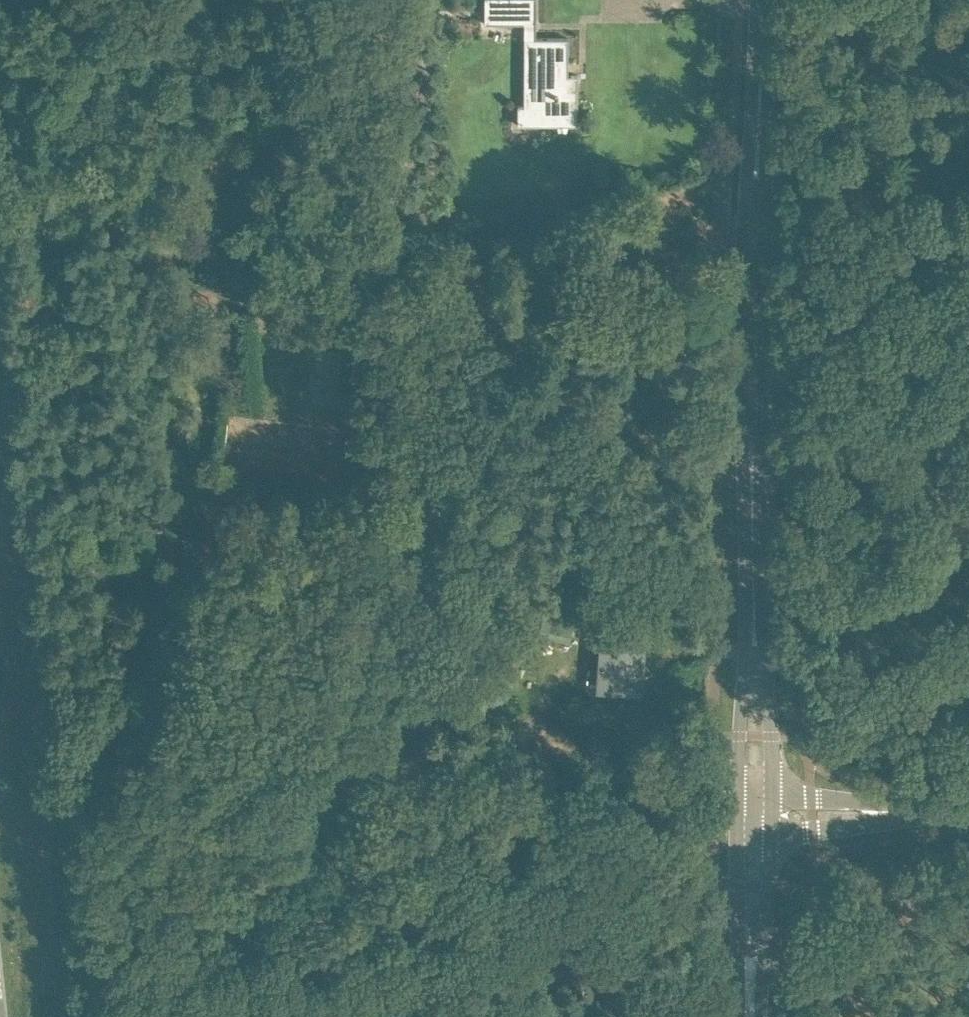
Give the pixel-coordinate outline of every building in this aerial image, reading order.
[(485,24),(526,24),(526,37),(525,37),(526,107),(541,106),(541,114),(551,114),(551,116),(558,116),(558,114),(577,114),(577,75),(556,75),(556,60),(567,60),(567,38),(533,37),(534,0),(484,0),(485,24)] [(602,637),(599,687),(624,688),(639,689),(641,655),(642,655),(643,639),(602,637)]
